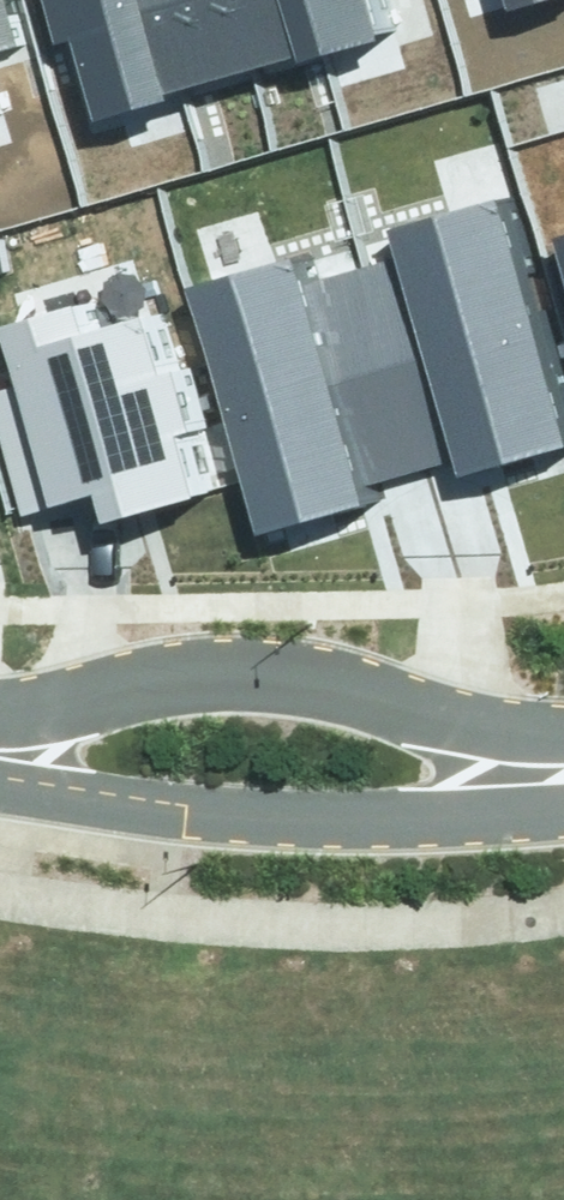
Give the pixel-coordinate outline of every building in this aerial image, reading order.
[(19,41),(8,0),(0,0),(0,46),(19,41)] [(166,96),(139,0),(35,0),(48,46),(69,41),(91,117),(166,96)] [(240,76),(219,0),(139,0),(166,96),(240,76)] [(298,60),(281,0),(219,0),(240,76),(298,60)] [(298,60),(380,37),(370,0),(281,0),(298,60)] [(449,458),(456,480),(563,447),(563,395),(502,190),(378,227),(390,264),(449,458)] [(563,272),(563,236),(555,239),(563,272)] [(180,287),(249,538),(365,506),(359,483),(449,458),(390,264),(299,289),(291,257),(180,287)] [(13,520),(94,495),(102,520),(215,485),(158,305),(110,320),(100,289),(0,320),(0,352),(9,382),(0,385),(0,478),(13,520)]
